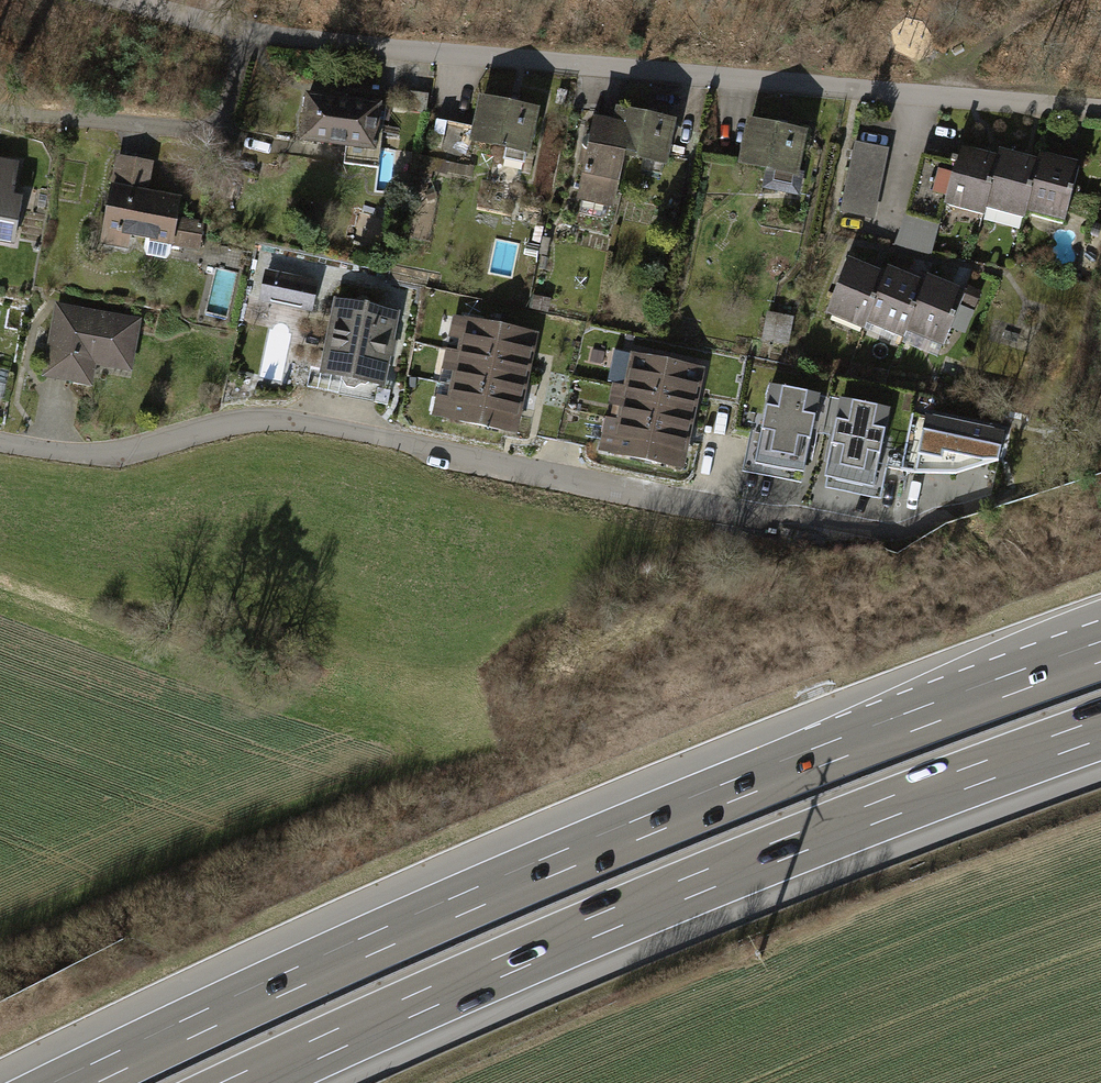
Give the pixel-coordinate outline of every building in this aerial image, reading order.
[(380,104),(307,96),(302,143),(375,150),(380,104)] [(537,110),(480,99),(472,141),(529,152),(537,110)] [(625,155),(666,163),(675,122),(619,109),(616,123),(595,119),(578,198),(614,206),(625,155)] [(747,119),(738,161),(766,167),(763,184),(797,191),(809,131),(747,119)] [(873,220),(888,151),(855,144),(840,212),(873,220)] [(962,144),(945,203),(982,214),(985,204),(1022,215),(1025,206),(1062,217),(1079,161),(1041,150),(1038,158),(1000,147),(998,155),(962,144)] [(150,166),(118,160),(102,241),(126,245),(127,236),(198,250),(203,223),(177,218),(180,200),(145,193),(150,166)] [(15,244),(23,198),(12,196),(17,164),(0,161),(0,242),(15,244)] [(846,259),(823,313),(860,329),(864,321),(901,336),(904,329),(939,344),(961,292),(926,276),(923,283),(886,268),(883,275),(846,259)] [(318,283),(266,273),(260,306),(312,315),(318,283)] [(319,371),(384,384),(399,307),(335,294),(319,371)] [(139,320),(56,306),(44,379),(91,387),(95,365),(131,370),(139,320)] [(770,311),(766,335),(789,338),(792,314),(770,311)] [(434,419),(517,437),(522,410),(527,387),(534,356),(538,335),(456,318),(434,419)] [(598,453),(689,472),(711,366),(620,347),(598,453)] [(804,475),(821,397),(772,386),(755,465),(804,475)] [(874,489),(890,410),(842,400),(825,479),(874,489)] [(1005,433),(912,414),(901,470),(915,474),(955,475),(999,463),(1005,433)]
